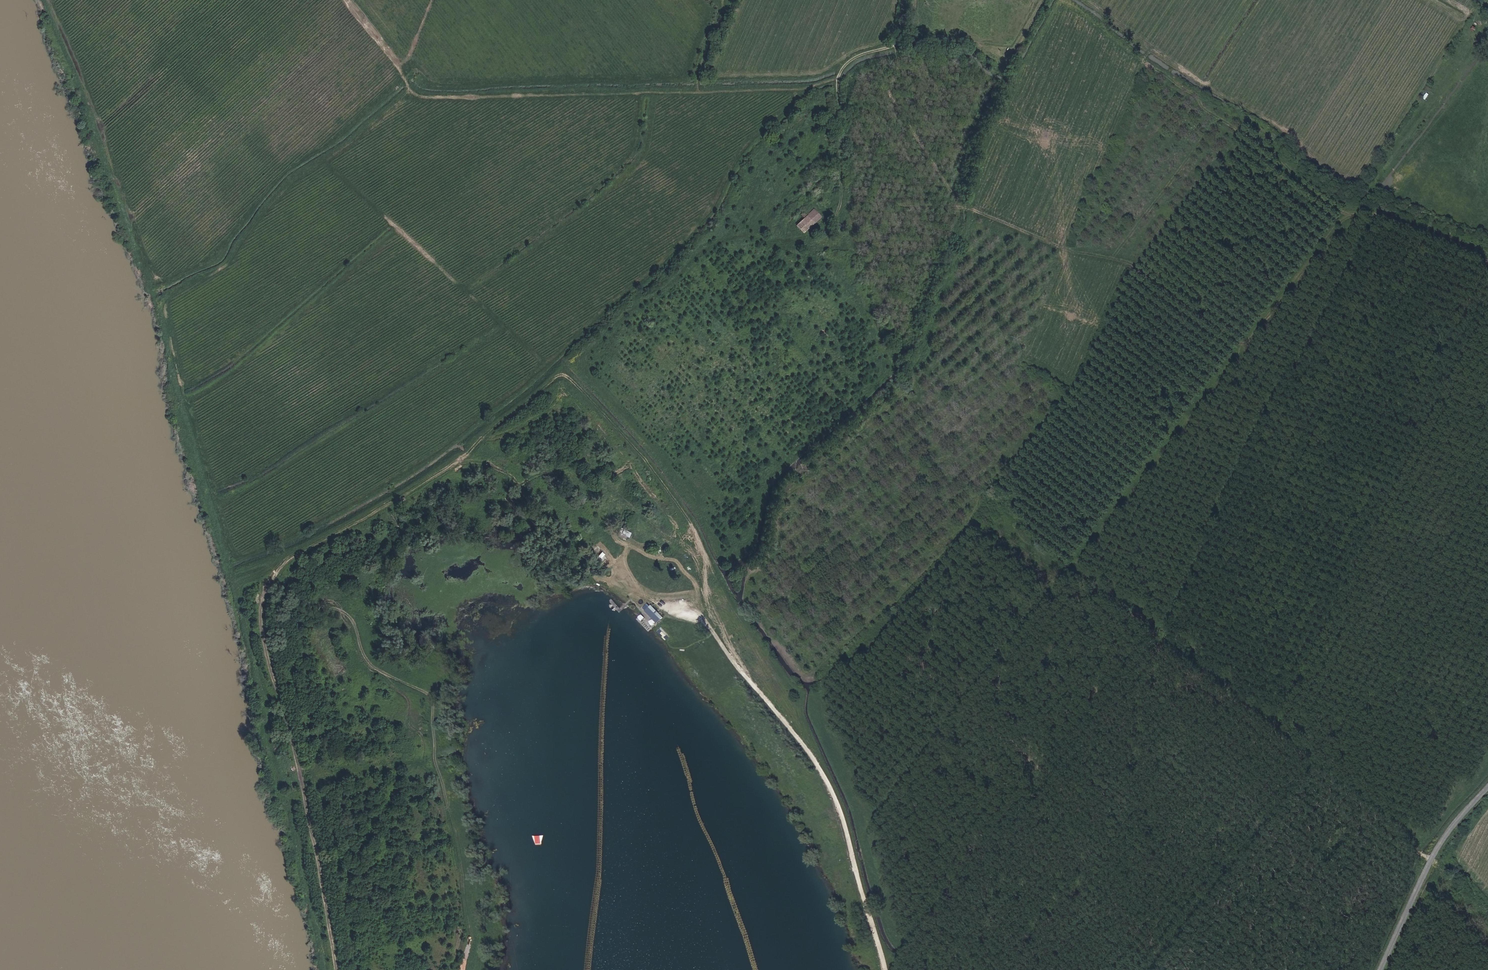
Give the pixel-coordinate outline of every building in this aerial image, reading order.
[(817,218),(810,210),(794,225),(800,233),(817,218)] [(623,528),(621,533),(631,537),(633,532),(623,528)] [(645,610),(657,623),(663,617),(651,604),(645,610)] [(1132,830),(1135,825),(1129,821),(1126,825),(1132,830)]
